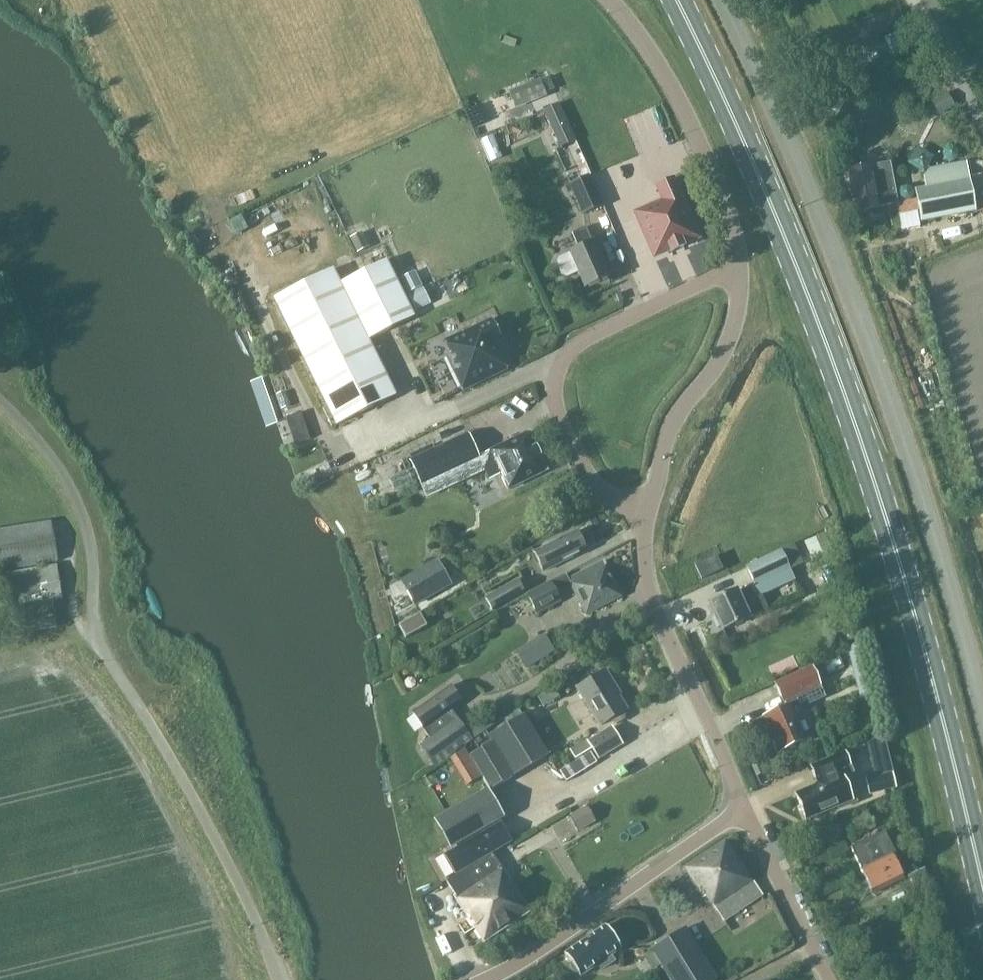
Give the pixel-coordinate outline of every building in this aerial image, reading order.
[(868,67),(866,64),(863,57),(850,63),(853,69),(855,73),(868,67)] [(540,79),(508,92),(514,109),(546,96),(540,79)] [(946,92),(936,98),(944,111),(953,106),(954,105),(946,92)] [(560,146),(575,140),(561,104),(545,110),(560,146)] [(974,211),(964,161),(922,169),(926,187),(913,190),(919,222),(974,211)] [(856,211),(895,204),(887,163),(848,171),(856,211)] [(568,184),(582,215),(603,206),(588,175),(568,184)] [(663,201),(635,213),(654,257),(669,250),(672,256),(673,256),(671,252),(682,247),(684,251),(685,250),(682,245),(698,238),(672,179),(656,186),(663,201)] [(566,276),(577,272),(584,288),(606,279),(585,228),(573,233),(579,249),(569,253),(570,253),(559,257),(556,263),(561,274),(566,276)] [(357,253),(368,248),(361,234),(350,239),(357,253)] [(201,243),(195,235),(188,241),(194,249),(201,243)] [(414,318),(406,303),(386,261),(338,284),(331,271),(273,299),(335,425),(394,395),(368,340),(414,318)] [(407,293),(418,288),(411,274),(400,279),(407,293)] [(425,304),(418,288),(407,293),(414,309),(425,304)] [(450,355),(446,357),(462,391),(507,370),(495,344),(501,341),(491,319),(462,333),(462,332),(443,341),(450,355)] [(301,412),(285,418),(294,444),(310,439),(301,412)] [(506,488),(544,470),(527,433),(489,451),(506,488)] [(410,461),(417,479),(420,485),(475,459),(464,435),(410,461)] [(0,532),(0,572),(57,563),(51,524),(0,532)] [(543,570),(584,550),(574,531),(534,551),(543,570)] [(781,549),(744,566),(745,567),(753,585),(790,569),(781,550),(781,549)] [(700,578),(719,569),(713,555),(694,564),(700,578)] [(584,616),(620,597),(602,562),(568,580),(565,575),(549,583),(554,593),(569,585),(584,616)] [(62,600),(57,565),(1,574),(11,635),(56,627),(52,601),(62,600)] [(439,566),(403,587),(413,605),(450,584),(439,566)] [(493,612),(525,594),(517,580),(484,598),(493,612)] [(549,583),(526,594),(536,615),(559,602),(554,593),(549,583)] [(735,592),(708,605),(720,631),(765,610),(759,597),(757,597),(752,586),(749,587),(736,594),(735,592)] [(850,630),(843,633),(847,642),(854,639),(850,630)] [(545,635),(537,640),(547,656),(555,651),(545,635)] [(859,645),(847,648),(859,697),(871,694),(859,645)] [(811,666),(773,683),(782,703),(820,686),(811,666)] [(599,725),(624,710),(611,690),(613,689),(603,671),(576,688),(599,725)] [(430,763),(467,738),(450,713),(461,706),(450,689),(412,714),(428,739),(419,747),(430,763)] [(788,705),(762,717),(770,736),(768,737),(775,754),(777,753),(778,754),(783,758),(794,753),(794,747),(793,745),(816,735),(805,712),(794,717),(788,705)] [(512,778),(547,757),(521,714),(486,735),(491,742),(512,778)] [(471,740),(486,730),(481,722),(466,732),(471,740)] [(574,759),(590,749),(597,759),(621,745),(611,728),(587,743),(585,740),(569,750),(574,759)] [(489,792),(512,778),(491,742),(467,756),(489,792)] [(847,787),(844,780),(842,775),(852,771),(844,753),(810,767),(818,782),(815,785),(795,794),(806,819),(835,806),(837,811),(857,803),(849,786),(847,787)] [(558,773),(564,783),(595,764),(589,754),(558,773)] [(754,754),(748,757),(755,774),(762,772),(754,754)] [(891,772),(864,778),(868,794),(895,788),(891,772)] [(450,845),(499,816),(485,793),(436,822),(450,845)] [(586,806),(568,816),(577,832),(594,822),(586,806)] [(852,838),(875,828),(868,814),(846,825),(852,838)] [(500,825),(444,857),(454,875),(510,843),(500,825)] [(895,857),(885,837),(882,831),(855,846),(866,867),(859,870),(872,895),(902,879),(891,859),(895,857)] [(722,921),(760,895),(724,840),(681,869),(701,899),(704,897),(709,906),(711,905),(722,921)] [(495,914),(503,926),(526,911),(498,868),(497,869),(489,856),(465,871),(472,882),(477,879),(481,886),(480,887),(485,895),(488,893),(497,908),(495,909),(497,913),(495,914)] [(480,941),(503,926),(495,914),(497,913),(495,909),(497,908),(488,893),(485,895),(480,887),(481,886),(477,879),(472,882),(465,871),(446,884),(453,895),(451,896),(480,941)] [(563,953),(570,962),(569,967),(573,973),(577,973),(580,977),(597,966),(600,971),(615,961),(611,956),(620,949),(604,925),(563,953)] [(842,933),(848,945),(862,938),(857,927),(842,933)] [(714,979),(682,928),(648,949),(667,979),(714,979)]
